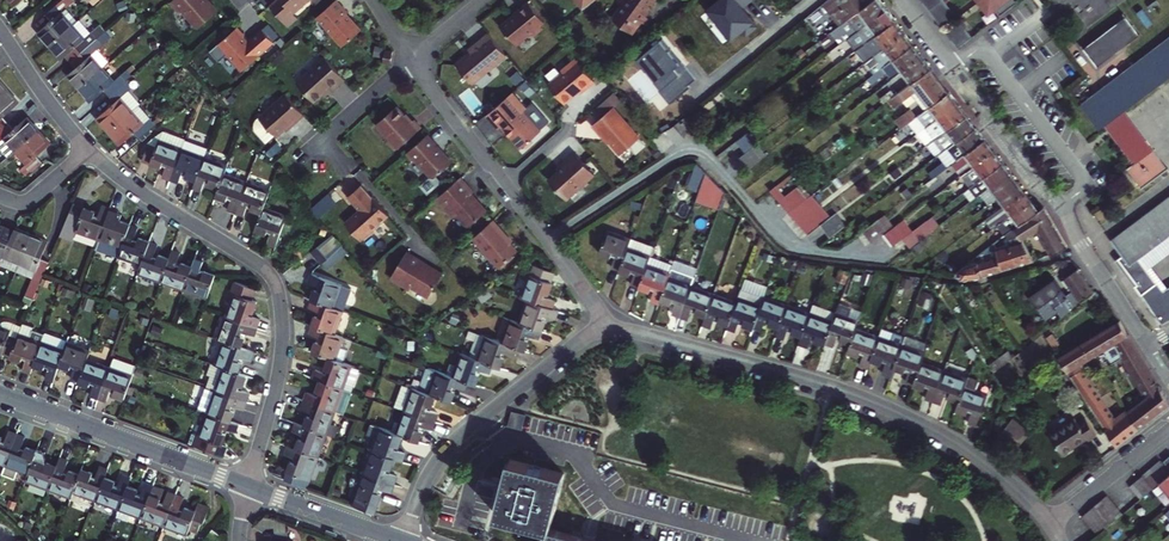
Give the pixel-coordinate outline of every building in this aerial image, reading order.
[(48,44),(72,23),(61,9),(66,5),(72,0),(59,0),(45,12),(50,18),(37,30),(48,44)] [(178,10),(179,8),(194,25),(214,8),(207,0),(169,0),(178,10)] [(268,4),(285,25),(294,16),(290,12),(304,0),(273,0),(268,4)] [(314,16),(339,45),(355,32),(342,16),(345,13),(334,0),(333,0),(314,16)] [(530,0),(525,0),(514,9),(515,10),(500,22),(508,32),(509,32),(517,41),(532,29),(534,31),(543,24),(541,21),(545,19),(530,0)] [(612,17),(634,34),(643,21),(646,24),(651,18),(647,16),(651,10),(650,8),(656,0),(617,0),(622,4),(612,17)] [(839,25),(870,2),(868,0),(829,0),(825,3),(812,13),(811,14),(817,20),(828,12),(839,25)] [(859,29),(886,9),(879,0),(873,0),(870,2),(839,25),(833,30),(842,41),(859,29)] [(944,0),(921,0),(940,25),(955,15),(944,0)] [(989,11),(994,7),(1000,15),(1017,2),(1016,0),(981,0),(989,11)] [(61,9),(72,23),(77,19),(66,5),(61,9)] [(862,33),(832,55),(838,63),(864,44),(894,21),(886,9),(859,29),(862,33)] [(72,23),(48,44),(60,57),(64,54),(74,46),(80,53),(106,30),(101,23),(90,32),(78,18),(77,19),(72,23)] [(874,57),(875,56),(904,35),(894,21),(864,44),(874,57)] [(234,24),(213,41),(222,51),(224,49),(239,67),(269,40),(258,27),(244,40),(239,34),(241,32),(234,24)] [(1140,43),(1127,25),(1084,57),(1097,75),(1140,43)] [(66,75),(78,88),(102,67),(90,54),(112,36),(106,30),(80,53),(85,59),(75,67),(66,75)] [(472,79),(504,53),(497,44),(487,32),(468,48),(469,50),(457,60),(457,63),(468,79),(472,79)] [(904,35),(875,56),(879,61),(870,67),(874,73),(912,45),(904,35)] [(673,52),(663,40),(636,61),(645,74),(651,69),(665,86),(658,91),(669,106),(690,90),(688,87),(696,81),(682,64),(679,65),(670,53),(673,52)] [(912,45),(874,73),(867,78),(871,83),(885,73),(890,80),(901,71),(921,57),(918,53),(912,45)] [(70,61),(80,53),(74,46),(64,54),(70,61)] [(1083,111),(1101,135),(1106,132),(1124,118),(1168,85),(1168,48),(1083,111)] [(387,51),(380,50),(378,62),(385,63),(387,51)] [(85,59),(80,53),(70,61),(75,67),(85,59)] [(593,79),(575,56),(561,68),(562,69),(547,81),(562,101),(577,89),(579,90),(593,79)] [(901,71),(910,83),(929,69),(921,57),(901,71)] [(321,58),(292,82),(307,100),(322,88),(324,91),(339,79),(321,58)] [(520,74),(510,63),(505,67),(514,79),(520,74)] [(102,67),(78,88),(90,102),(104,90),(108,95),(124,82),(130,76),(126,71),(114,81),(102,67)] [(912,93),(924,109),(947,92),(929,69),(910,83),(906,86),(902,89),(894,95),(888,99),(893,107),(912,93)] [(532,90),(522,79),(516,84),(525,96),(532,90)] [(96,118),(108,132),(139,104),(140,103),(128,90),(130,89),(124,82),(108,95),(114,102),(96,118)] [(14,102),(3,89),(0,92),(0,115),(14,102)] [(613,104),(620,98),(613,89),(594,105),(602,113),(613,104)] [(883,103),(888,99),(894,95),(890,89),(879,98),(883,103)] [(508,90),(485,110),(496,123),(498,122),(516,146),(520,143),(527,137),(534,131),(533,129),(539,123),(524,105),(522,107),(508,90)] [(1072,96),(1077,103),(1084,97),(1079,90),(1072,96)] [(908,121),(916,132),(955,104),(947,92),(924,109),(915,116),(908,121)] [(298,114),(280,93),(253,115),(250,118),(247,120),(246,123),(247,125),(258,138),(267,130),(268,131),(287,115),(291,120),(298,114)] [(397,100),(377,117),(398,142),(421,123),(415,115),(411,117),(397,100)] [(139,104),(108,132),(120,145),(134,133),(139,140),(156,126),(150,119),(151,118),(139,104)] [(602,113),(591,122),(597,129),(599,127),(609,139),(619,151),(629,142),(638,134),(613,104),(602,113)] [(925,145),(929,142),(964,116),(955,104),(916,132),(925,145)] [(893,120),(899,128),(908,121),(915,116),(909,108),(893,120)] [(964,116),(929,142),(938,154),(939,152),(973,128),(964,116)] [(35,129),(24,117),(10,129),(4,122),(0,126),(0,151),(5,156),(11,150),(35,129)] [(1124,118),(1106,132),(1130,164),(1137,173),(1138,173),(1144,181),(1161,168),(1124,118)] [(599,127),(597,129),(607,141),(609,139),(599,127)] [(939,152),(948,165),(982,140),(975,131),(973,128),(939,152)] [(35,129),(11,150),(22,163),(16,168),(21,175),(38,160),(32,153),(45,141),(35,129)] [(428,129),(407,148),(417,159),(422,160),(429,168),(416,179),(426,191),(441,178),(435,172),(451,158),(443,148),(439,147),(434,141),(436,139),(428,129)] [(161,177),(170,180),(184,141),(185,139),(163,131),(154,137),(149,146),(147,145),(143,160),(161,166),(162,163),(166,165),(161,177)] [(645,141),(638,134),(629,142),(635,150),(645,141)] [(527,137),(520,143),(523,146),(529,140),(527,137)] [(982,140),(948,165),(938,172),(947,184),(959,175),(956,171),(965,164),(968,169),(991,152),(982,140)] [(185,175),(196,179),(205,156),(207,149),(184,141),(170,180),(177,183),(182,171),(186,172),(185,175)] [(756,143),(736,158),(744,168),(764,153),(756,143)] [(563,166),(553,174),(570,194),(598,170),(579,148),(568,157),(570,160),(563,166)] [(977,180),(980,178),(1000,164),(991,152),(968,169),(959,175),(947,184),(956,196),(970,185),(977,180)] [(209,184),(220,188),(225,175),(228,165),(205,156),(196,179),(193,188),(202,192),(206,180),(209,181),(209,184)] [(570,160),(568,157),(561,164),(563,166),(570,160)] [(716,210),(723,191),(697,159),(687,185),(698,189),(694,202),(716,210)] [(1000,164),(980,178),(987,187),(1007,173),(1000,164)] [(1168,179),(1168,178),(1161,168),(1144,181),(1138,173),(1137,173),(1130,164),(1124,169),(1144,197),(1168,179)] [(455,180),(459,176),(455,172),(451,175),(455,180)] [(475,188),(462,173),(459,176),(455,180),(440,192),(468,224),(488,207),(473,189),(475,188)] [(987,187),(994,196),(1013,182),(1007,173),(987,187)] [(227,211),(235,214),(246,183),(225,175),(220,188),(217,197),(227,201),(229,198),(232,199),(227,211)] [(387,210),(361,180),(348,191),(358,203),(345,214),(361,233),(387,210)] [(970,185),(973,189),(979,184),(977,180),(970,185)] [(787,210),(807,195),(801,186),(786,197),(776,182),(770,187),(787,210)] [(1013,182),(994,196),(1002,206),(1021,193),(1013,182)] [(270,192),(246,183),(235,214),(243,217),(247,205),(251,207),(250,210),(262,214),(264,208),(270,192)] [(977,194),(980,198),(986,193),(984,190),(977,194)] [(1021,193),(1002,206),(986,217),(993,226),(998,223),(1005,218),(1009,215),(1028,202),(1021,193)] [(787,210),(783,213),(791,225),(816,207),(807,195),(787,210)] [(1139,295),(1142,293),(1157,282),(1139,258),(1168,235),(1168,197),(1152,209),(1109,242),(1119,255),(1115,258),(1134,285),(1133,287),(1139,295)] [(983,203),(986,207),(993,202),(990,198),(983,203)] [(1028,202),(1009,215),(1016,224),(1035,211),(1028,202)] [(68,203),(56,233),(70,238),(73,229),(96,238),(107,208),(100,205),(95,217),(91,215),(92,212),(68,203)] [(893,204),(887,208),(897,220),(903,216),(893,204)] [(816,207),(791,225),(800,237),(814,226),(825,219),(816,207)] [(115,211),(107,208),(96,238),(119,247),(127,225),(116,221),(115,224),(111,222),(115,211)] [(262,214),(256,231),(267,236),(268,233),(270,234),(266,245),(274,248),(286,216),(264,208),(262,214)] [(887,208),(883,212),(892,224),(897,220),(887,208)] [(1018,241),(1022,238),(1036,232),(1050,257),(1065,251),(1040,209),(1035,211),(1016,224),(1010,228),(1015,236),(1018,241)] [(883,212),(872,220),(881,232),(892,224),(883,212)] [(814,226),(823,237),(840,225),(831,214),(825,219),(814,226)] [(934,216),(901,234),(907,245),(940,227),(934,216)] [(505,233),(493,218),(472,236),(496,265),(513,250),(502,236),(505,233)] [(1005,218),(998,223),(1001,226),(1007,222),(1005,218)] [(4,225),(0,234),(0,264),(13,269),(16,262),(28,233),(12,226),(11,228),(4,225)] [(135,228),(127,225),(119,247),(116,254),(140,263),(148,240),(137,236),(136,240),(132,238),(135,228)] [(1004,243),(1015,236),(1010,228),(999,236),(1004,243)] [(609,267),(616,270),(627,240),(605,232),(596,253),(608,258),(609,255),(613,256),(609,267)] [(44,239),(28,233),(16,262),(32,268),(29,276),(31,276),(25,292),(30,294),(44,259),(38,256),(44,239)] [(349,254),(332,234),(312,252),(328,271),(349,254)] [(999,236),(991,242),(995,250),(1004,243),(999,236)] [(1037,261),(1035,255),(1033,255),(1022,238),(1018,241),(1022,247),(1028,257),(1031,262),(1037,261)] [(156,243),(148,240),(140,263),(137,271),(159,279),(167,257),(156,253),(155,256),(151,255),(156,243)] [(627,240),(616,270),(627,274),(628,270),(632,272),(627,283),(637,287),(649,256),(651,250),(627,240)] [(1001,270),(996,254),(995,250),(991,242),(982,249),(985,253),(982,255),(983,258),(977,259),(975,253),(972,255),(979,276),(1001,270)] [(1028,257),(1022,247),(1008,251),(1013,267),(1031,262),(1028,257)] [(171,248),(167,257),(159,279),(182,288),(191,265),(179,261),(178,265),(175,263),(179,252),(171,248)] [(442,269),(405,249),(392,273),(398,275),(396,279),(407,285),(411,283),(429,293),(442,269)] [(1008,251),(996,254),(1001,270),(1013,267),(1008,251)] [(972,255),(948,273),(979,276),(972,255)] [(649,256),(637,287),(647,291),(649,288),(652,289),(647,300),(656,304),(657,299),(671,264),(649,256)] [(194,257),(191,265),(182,288),(206,296),(214,275),(203,271),(202,273),(198,272),(203,260),(194,257)] [(671,264),(657,299),(668,303),(669,300),(673,301),(668,312),(678,316),(689,285),(695,267),(672,259),(671,264)] [(316,289),(312,299),(333,307),(341,285),(310,273),(307,281),(321,286),(319,290),(316,289)] [(1073,295),(1070,297),(1077,308),(1080,305),(1092,297),(1075,273),(1063,281),(1073,295)] [(528,276),(519,298),(526,301),(550,310),(553,302),(541,298),(543,295),(546,296),(550,284),(528,276)] [(735,303),(726,326),(725,328),(734,331),(739,319),(742,320),(741,323),(752,327),(764,295),(768,285),(745,277),(735,303)] [(1052,309),(1066,299),(1052,280),(1028,298),(1036,309),(1049,299),(1051,302),(1049,305),(1052,309)] [(224,316),(255,327),(258,319),(247,314),(248,311),(251,312),(255,301),(249,299),(253,288),(233,281),(230,291),(233,292),(224,316)] [(689,285),(678,316),(685,319),(690,307),(693,309),(692,312),(703,317),(711,297),(712,294),(689,285)] [(1102,351),(1111,364),(1120,358),(1134,350),(1136,349),(1115,319),(1103,303),(1096,293),(1092,297),(1080,305),(1077,308),(1074,310),(1048,329),(1041,334),(1056,357),(1070,378),(1085,368),(1082,364),(1102,351)] [(735,303),(712,294),(711,297),(703,317),(700,325),(708,328),(713,316),(716,317),(714,321),(726,326),(735,303)] [(764,295),(752,327),(759,330),(764,318),(767,319),(766,322),(777,326),(786,304),(764,295)] [(1066,300),(1074,310),(1077,308),(1070,297),(1066,300)] [(334,334),(342,311),(333,307),(312,299),(309,308),(320,312),(319,315),(315,314),(310,325),(334,334)] [(526,301),(517,324),(539,332),(542,324),(538,322),(541,316),(553,321),(557,312),(550,310),(526,301)] [(777,326),(774,335),(782,338),(787,326),(790,328),(789,331),(801,336),(810,313),(786,304),(777,326)] [(851,308),(848,317),(858,321),(861,312),(851,308)] [(810,313),(801,336),(798,344),(806,347),(811,336),(814,337),(813,340),(824,344),(833,322),(810,313)] [(833,322),(824,344),(832,347),(836,336),(840,337),(827,373),(837,376),(847,351),(856,328),(858,321),(848,317),(836,313),(833,322)] [(252,335),(255,327),(224,316),(216,338),(221,340),(238,347),(242,336),(239,335),(240,331),(252,335)] [(514,350),(522,353),(526,342),(522,340),(524,335),(536,340),(539,332),(517,324),(507,321),(498,344),(514,350)] [(29,364),(41,333),(19,324),(14,335),(7,355),(17,359),(18,356),(21,357),(17,369),(26,372),(29,364)] [(327,358),(333,360),(342,337),(334,334),(310,325),(307,333),(319,337),(318,341),(315,340),(311,352),(327,358)] [(14,335),(6,332),(7,329),(0,326),(0,352),(7,355),(14,335)] [(877,336),(856,328),(847,351),(857,355),(859,352),(863,353),(858,365),(865,367),(869,359),(877,338),(877,336)] [(67,377),(77,380),(85,358),(92,339),(68,332),(65,342),(57,362),(67,366),(68,362),(72,364),(67,377)] [(57,362),(65,342),(41,333),(29,364),(40,368),(41,364),(45,366),(41,377),(50,381),(57,362)] [(900,345),(892,368),(903,372),(904,369),(908,370),(903,382),(911,385),(920,362),(927,344),(904,337),(900,345)] [(488,365),(495,368),(500,357),(497,356),(499,352),(511,356),(514,350),(498,344),(482,338),(474,360),(488,365)] [(877,338),(869,359),(879,363),(881,360),(884,361),(880,373),(888,376),(892,368),(900,345),(882,338),(882,341),(877,338)] [(252,352),(238,347),(221,340),(212,364),(220,367),(235,372),(239,360),(236,359),(237,356),(248,360),(252,352)] [(1120,358),(1144,398),(1125,414),(1138,430),(1168,405),(1168,403),(1162,392),(1159,387),(1137,351),(1136,349),(1134,350),(1120,358)] [(474,360),(456,353),(448,376),(463,382),(470,384),(474,373),(471,372),(472,369),(485,374),(488,365),(474,360)] [(96,397),(107,367),(85,358),(77,380),(87,384),(88,381),(92,383),(88,394),(96,397)] [(111,393),(122,397),(134,366),(111,358),(107,367),(96,397),(104,400),(108,388),(113,390),(111,393)] [(310,377),(318,380),(341,389),(349,366),(333,360),(327,358),(323,369),(326,370),(324,373),(313,369),(310,377)] [(920,362),(911,385),(923,389),(924,386),(928,387),(923,398),(931,402),(943,371),(920,362)] [(220,367),(212,389),(235,397),(239,386),(237,385),(238,382),(249,386),(252,378),(235,372),(220,367)] [(448,376),(426,368),(417,391),(431,396),(446,402),(450,391),(447,390),(449,386),(460,390),(463,382),(448,376)] [(1089,374),(1085,368),(1070,378),(1115,447),(1138,430),(1125,414),(1118,419),(1115,416),(1113,418),(1087,376),(1089,374)] [(943,371),(931,402),(940,405),(945,394),(948,395),(947,398),(958,402),(964,387),(966,380),(943,371)] [(305,391),(301,400),(332,411),(341,389),(318,380),(314,392),(317,393),(316,395),(305,391)] [(964,387),(958,402),(955,409),(966,414),(968,410),(971,411),(966,423),(975,426),(986,396),(964,387)] [(400,410),(432,422),(435,415),(423,410),(424,407),(427,408),(431,396),(417,391),(408,388),(400,410)] [(231,408),(235,397),(212,389),(204,411),(235,423),(238,414),(227,410),(228,407),(231,408)] [(305,415),(301,427),(323,435),(332,411),(301,400),(298,408),(309,412),(308,416),(305,415)] [(232,431),(235,423),(204,411),(199,409),(194,422),(199,424),(196,433),(187,430),(183,441),(219,454),(223,444),(218,442),(222,431),(220,431),(221,427),(232,431)] [(432,422),(400,410),(391,433),(399,436),(414,442),(418,431),(416,429),(417,426),(429,431),(432,422)] [(1049,431),(1064,451),(1088,433),(1091,436),(1097,431),(1083,414),(1077,419),(1073,414),(1049,431)] [(1023,432),(1010,419),(996,435),(1009,447),(1023,432)] [(292,449),(315,458),(323,435),(301,427),(293,424),(290,430),(301,434),(300,438),(297,437),(292,449)] [(2,460),(13,429),(5,426),(1,437),(0,437),(0,459),(2,460)] [(376,428),(368,452),(390,460),(397,463),(400,454),(390,450),(391,447),(395,448),(399,436),(391,433),(376,428)] [(22,433),(13,429),(2,460),(26,469),(34,447),(22,442),(21,445),(18,444),(22,433)] [(35,445),(34,447),(26,469),(23,476),(44,485),(53,461),(43,457),(42,461),(39,460),(43,449),(35,445)] [(288,461),(281,479),(304,488),(315,458),(292,449),(284,446),(281,454),(292,458),(291,462),(288,461)] [(359,474),(389,485),(392,476),(382,472),(383,470),(386,471),(390,460),(368,452),(359,474)] [(56,453),(53,461),(44,485),(66,493),(69,487),(76,469),(67,466),(65,470),(61,468),(65,457),(56,453)] [(586,538),(547,528),(563,472),(508,457),(503,476),(497,497),(493,512),(543,526),(539,540),(598,540),(586,538)] [(1142,496),(1149,490),(1155,485),(1162,480),(1168,474),(1168,465),(1163,457),(1157,462),(1151,467),(1145,472),(1131,483),(1137,490),(1142,496)] [(78,464),(76,469),(69,487),(93,496),(102,473),(105,465),(97,462),(93,474),(90,473),(91,469),(78,464)] [(111,476),(102,473),(93,496),(116,505),(125,482),(128,474),(119,471),(115,482),(111,481),(112,478),(111,477),(111,476)] [(385,493),(389,485),(359,474),(348,504),(370,513),(377,494),(374,493),(375,489),(385,493)] [(137,486),(125,482),(116,505),(138,513),(150,483),(143,480),(138,491),(136,490),(137,486)] [(162,487),(150,483),(138,513),(161,522),(173,491),(165,488),(161,500),(158,498),(162,487)] [(182,494),(173,491),(161,522),(192,533),(198,518),(201,520),(206,504),(195,500),(193,507),(183,503),(182,507),(177,506),(182,494)] [(1092,525),(1098,532),(1110,522),(1123,511),(1118,504),(1113,499),(1108,492),(1095,502),(1082,512),(1087,518),(1092,525)] [(201,540),(215,540),(217,538),(208,531),(200,540),(201,540)]
